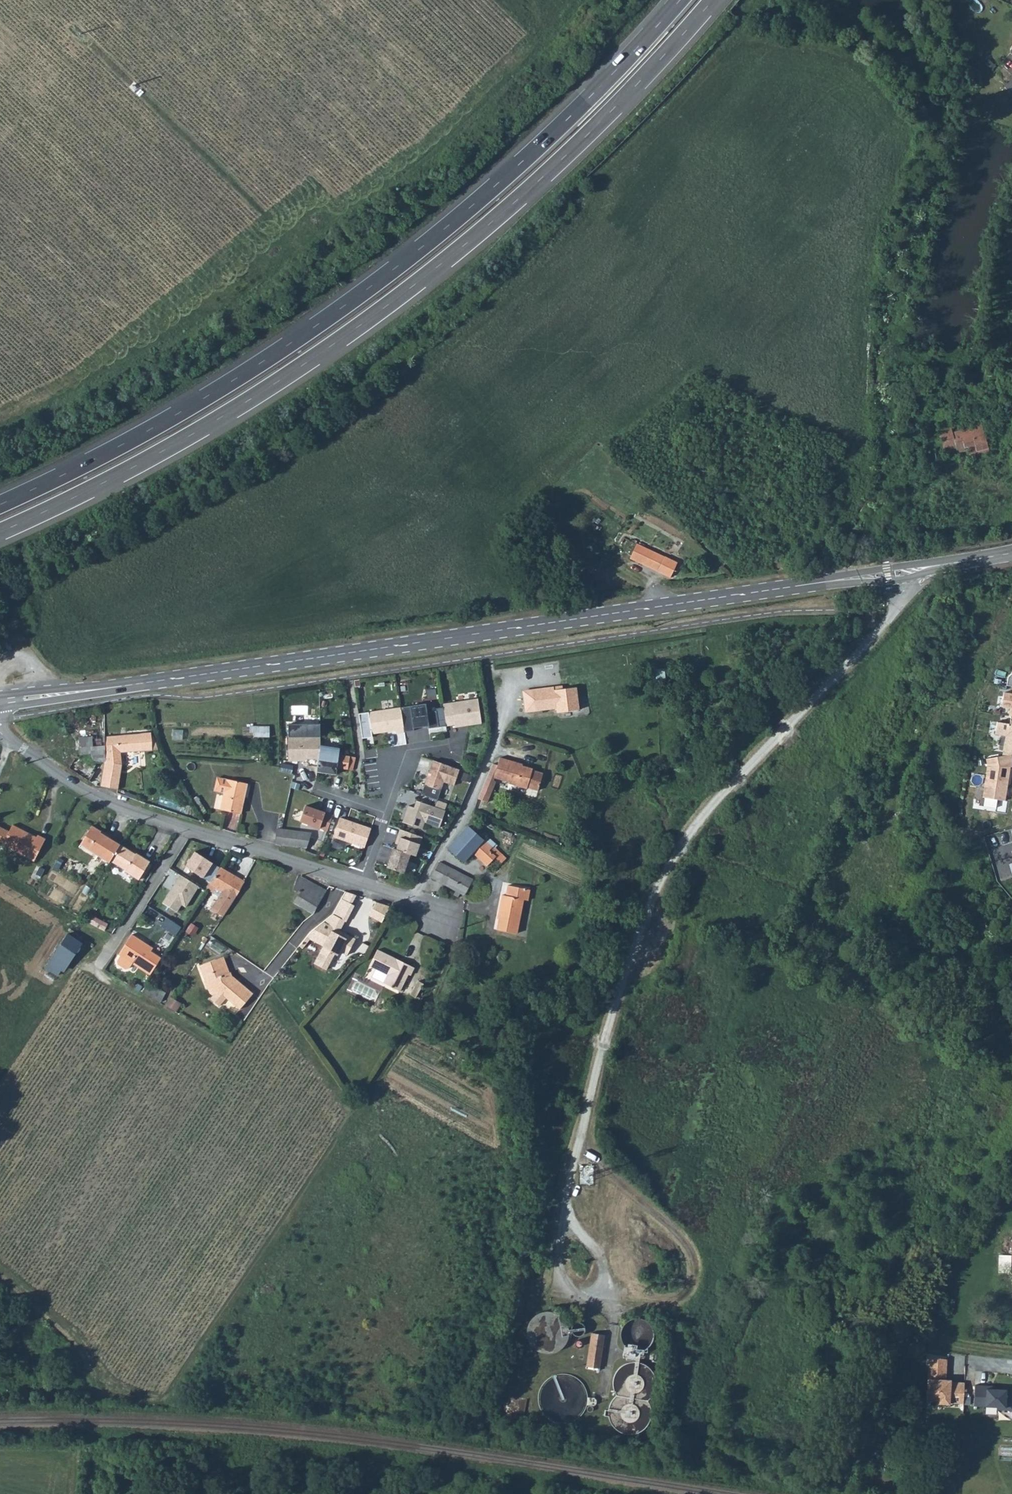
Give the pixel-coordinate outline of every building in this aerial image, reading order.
[(980,456),(978,450),(989,447),(982,424),(953,433),(951,426),(939,429),(945,453),(958,449),(959,452),(969,449),(971,458),(980,456)] [(989,447),(978,450),(980,456),(990,452),(989,447)] [(630,557),(670,576),(677,562),(636,543),(630,557)] [(557,685),(532,687),(536,711),(556,707),(557,710),(579,708),(577,685),(557,687),(557,685)] [(1003,693),(1001,707),(1010,708),(1009,716),(1011,716),(1011,717),(1011,694),(1003,693)] [(478,696),(443,702),(446,725),(454,724),(455,727),(482,723),(478,696)] [(425,701),(401,705),(403,729),(428,724),(430,727),(438,725),(436,709),(427,711),(425,701)] [(373,736),(372,734),(403,729),(401,705),(358,712),(363,738),(373,736)] [(1011,716),(1009,724),(997,722),(995,734),(1006,736),(1003,756),(1011,754),(1011,717),(1011,716)] [(254,735),(270,735),(271,725),(255,725),(254,735)] [(104,762),(122,765),(123,752),(159,749),(155,738),(151,738),(150,732),(105,736),(105,754),(104,762)] [(291,761),(321,759),(320,769),(340,773),(341,769),(353,771),(354,758),(344,756),(344,748),(324,745),(324,734),(290,736),(291,761)] [(92,737),(93,760),(104,762),(105,754),(105,736),(92,737)] [(79,737),(80,758),(93,760),(92,737),(79,737)] [(986,759),(988,766),(983,798),(1005,801),(1010,767),(1011,767),(1011,760),(1011,754),(1003,756),(986,759)] [(494,778),(508,782),(508,784),(537,792),(543,774),(532,771),(532,769),(522,766),(522,765),(500,758),(494,778)] [(433,759),(425,784),(441,789),(443,783),(455,786),(459,770),(433,759)] [(104,762),(101,785),(119,789),(122,765),(104,762)] [(221,809),(241,814),(247,784),(217,777),(215,789),(225,791),(221,809)] [(191,800),(202,815),(207,812),(197,796),(191,800)] [(407,804),(402,821),(421,829),(424,823),(439,828),(445,810),(416,799),(414,805),(407,804)] [(339,816),(332,836),(364,847),(371,827),(339,816)] [(275,844),(305,849),(304,852),(323,860),(327,850),(330,843),(316,838),(318,833),(311,831),(311,833),(289,830),(290,822),(278,820),(275,844)] [(290,822),(289,830),(311,833),(311,831),(312,824),(290,822)] [(2,845),(0,848),(10,853),(11,850),(34,861),(45,839),(37,835),(36,837),(13,825),(9,831),(0,827),(0,844),(2,845)] [(109,863),(110,861),(120,844),(100,832),(101,831),(92,826),(80,845),(109,863)] [(447,850),(463,864),(472,854),(480,861),(491,848),(468,826),(447,850)] [(402,829),(396,847),(411,852),(417,854),(422,836),(402,829)] [(110,861),(125,870),(125,872),(139,880),(150,862),(120,844),(110,861)] [(387,865),(404,871),(411,852),(396,847),(393,846),(387,865)] [(193,873),(203,857),(205,853),(195,847),(182,866),(193,873)] [(480,861),(487,866),(494,858),(496,860),(501,855),(494,848),(491,848),(480,861)] [(412,854),(406,871),(414,874),(418,863),(414,862),(416,856),(412,854)] [(193,873),(210,884),(221,867),(203,857),(193,873)] [(439,883),(455,892),(453,896),(457,898),(460,894),(464,896),(472,880),(439,861),(429,878),(439,883)] [(37,881),(43,869),(36,866),(30,878),(37,881)] [(207,888),(214,892),(217,887),(223,891),(212,909),(224,914),(232,902),(233,901),(244,881),(221,867),(210,884),(207,888)] [(165,902),(179,911),(184,904),(189,908),(202,889),(182,876),(165,902)] [(299,877),(293,890),(298,893),(294,903),(314,914),(321,901),(327,891),(299,877)] [(496,929),(517,933),(523,900),(527,901),(529,891),(507,887),(505,897),(501,896),(497,919),(498,919),(496,929)] [(332,926),(339,930),(343,921),(356,894),(346,891),(333,912),(325,920),(332,926)] [(375,903),(369,915),(380,920),(386,908),(375,903)] [(146,906),(142,915),(178,931),(182,922),(146,906)] [(86,921),(105,930),(108,924),(89,914),(86,921)] [(355,938),(339,930),(332,926),(325,920),(312,929),(306,937),(322,945),(313,963),(326,970),(335,952),(337,954),(339,951),(347,954),(355,938)] [(45,967),(57,976),(80,941),(68,933),(45,967)] [(142,946),(144,943),(132,935),(119,955),(121,956),(116,964),(127,971),(133,964),(150,975),(161,958),(151,951),(142,946)] [(142,946),(151,951),(153,948),(144,943),(142,946)] [(382,984),(393,990),(399,993),(407,976),(410,977),(414,970),(377,950),(369,965),(387,974),(382,984)] [(224,956),(199,965),(209,992),(212,995),(210,998),(219,1005),(226,997),(239,1008),(253,992),(231,975),(224,956)] [(418,983),(408,996),(414,1000),(423,987),(418,983)] [(153,991),(155,992),(163,997),(166,992),(155,986),(153,991)] [(143,992),(151,997),(155,992),(153,991),(146,987),(143,992)] [(151,997),(160,1003),(163,997),(155,992),(151,997)] [(526,1329),(526,1337),(530,1345),(535,1351),(543,1354),(551,1354),(559,1351),(565,1344),(568,1336),(568,1328),(564,1320),(557,1314),(549,1312),(541,1313),(534,1316),(529,1322),(526,1329)] [(620,1332),(620,1338),(622,1344),(626,1349),(632,1352),(639,1352),(645,1350),(650,1346),(653,1340),(653,1333),(650,1326),(645,1322),(639,1319),(633,1320),(627,1322),(623,1327),(620,1332)] [(571,1332),(572,1334),(575,1336),(578,1337),(581,1336),(583,1335),(584,1332),(585,1330),(584,1327),(583,1325),(581,1324),(578,1323),(575,1323),(573,1325),(571,1327),(571,1329),(571,1332)] [(584,1369),(601,1371),(606,1335),(589,1333),(584,1369)] [(947,1362),(931,1360),(929,1403),(942,1403),(942,1406),(951,1407),(951,1406),(961,1406),(961,1385),(946,1384),(947,1362)] [(614,1394),(616,1396),(616,1397),(610,1403),(608,1411),(608,1418),(611,1425),(616,1431),(623,1434),(632,1435),(641,1432),(647,1425),(650,1417),(650,1408),(646,1401),(652,1396),(655,1388),(654,1380),(651,1373),(646,1367),(638,1363),(630,1363),(623,1366),(616,1371),(613,1378),(612,1386),(614,1394)] [(538,1399),(540,1408),(545,1416),(554,1421),(564,1423),(573,1421),(581,1415),(586,1406),(587,1396),(585,1387),(578,1379),(570,1375),(560,1374),(551,1377),(544,1382),(539,1390),(538,1399)] [(975,1387),(975,1407),(998,1408),(998,1411),(1011,1412),(1011,1398),(1007,1397),(1007,1391),(987,1390),(987,1388),(975,1387)]
